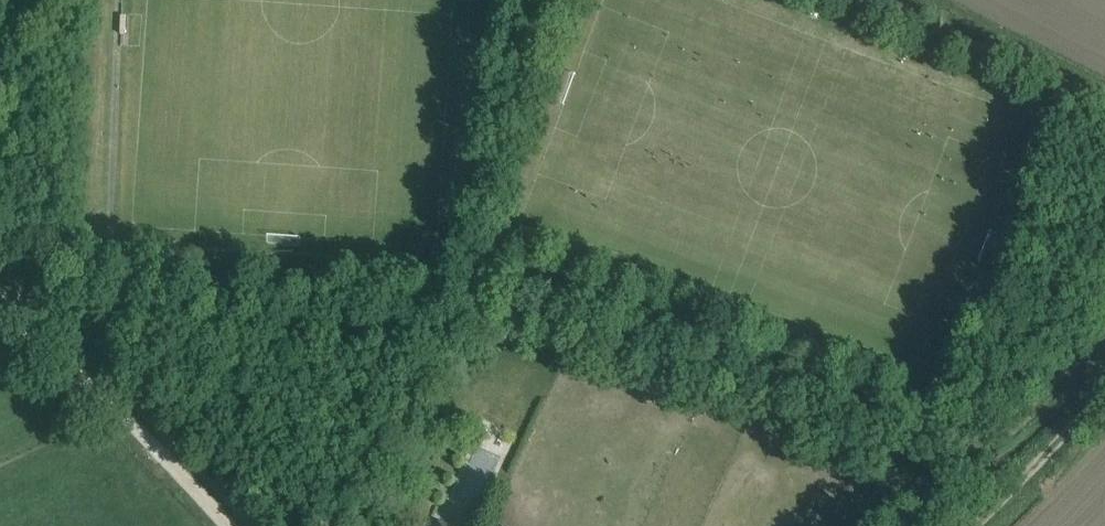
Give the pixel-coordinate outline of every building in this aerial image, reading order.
[(428,525),(455,525),(433,515),(428,525)]
